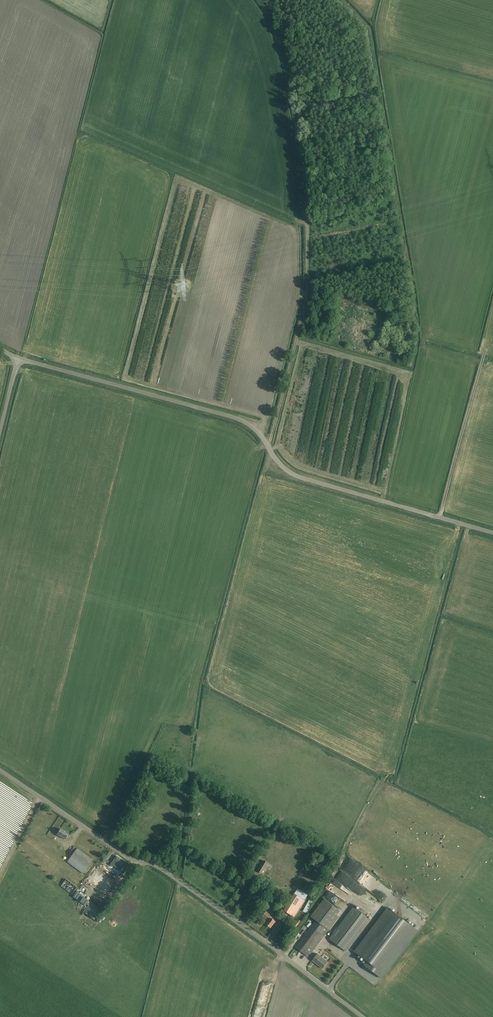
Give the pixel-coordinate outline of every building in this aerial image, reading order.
[(60,829),(57,835),(60,837),(61,837),(65,840),(69,835),(60,829)] [(74,847),(71,851),(69,853),(72,855),(67,862),(83,874),(93,861),(74,847)] [(126,863),(116,857),(110,865),(113,867),(113,866),(120,871),(126,863)] [(264,861),(258,872),(262,874),(269,864),(264,861)] [(96,871),(93,874),(90,878),(99,886),(100,885),(109,893),(115,886),(100,874),(96,871)] [(61,886),(72,895),(77,888),(66,880),(61,886)] [(364,888),(370,894),(374,890),(370,886),(373,882),(371,880),(364,888)] [(298,889),(284,912),(294,918),(309,894),(306,892),(305,893),(298,889)] [(86,904),(88,901),(79,894),(75,899),(85,906),(86,904)] [(316,921),(296,947),(308,957),(343,913),(325,899),(311,917),(316,921)] [(94,920),(102,911),(88,901),(86,904),(88,906),(84,912),(94,920)] [(355,907),(330,939),(346,952),(371,920),(355,907)] [(378,976),(415,929),(388,908),(355,952),(367,962),(364,966),(378,976)] [(271,928),(276,922),(271,918),(272,916),(266,912),(262,916),(268,921),(266,924),(271,928)] [(328,962),(317,954),(312,961),(323,969),(328,962)]
